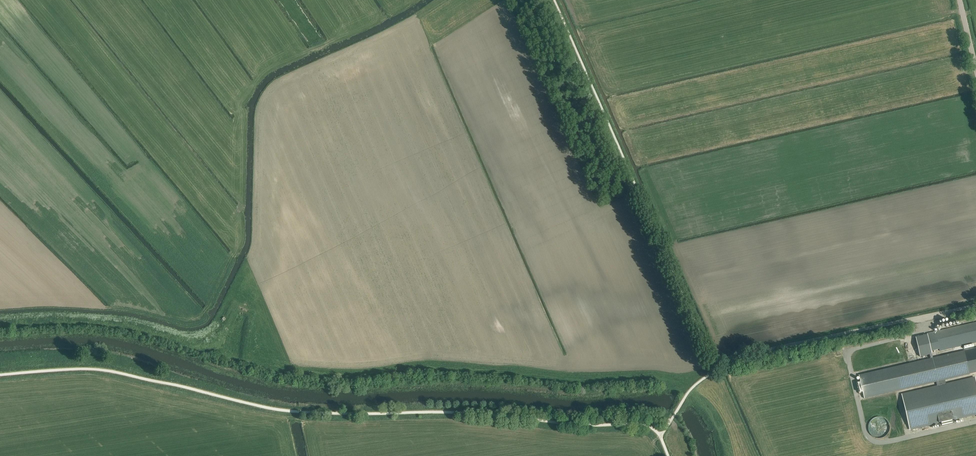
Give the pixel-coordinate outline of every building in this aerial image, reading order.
[(916,337),(920,357),(929,355),(930,359),(933,358),(931,351),(939,349),(975,340),(975,322),(941,330),(927,334),(928,335),(916,337)] [(965,351),(859,375),(860,381),(856,382),(859,394),(863,393),(864,398),(945,380),(970,374),(965,351)] [(945,380),(937,382),(938,387),(902,395),(910,429),(939,423),(940,427),(955,423),(954,419),(975,414),(975,380),(975,378),(946,385),(945,380)]
